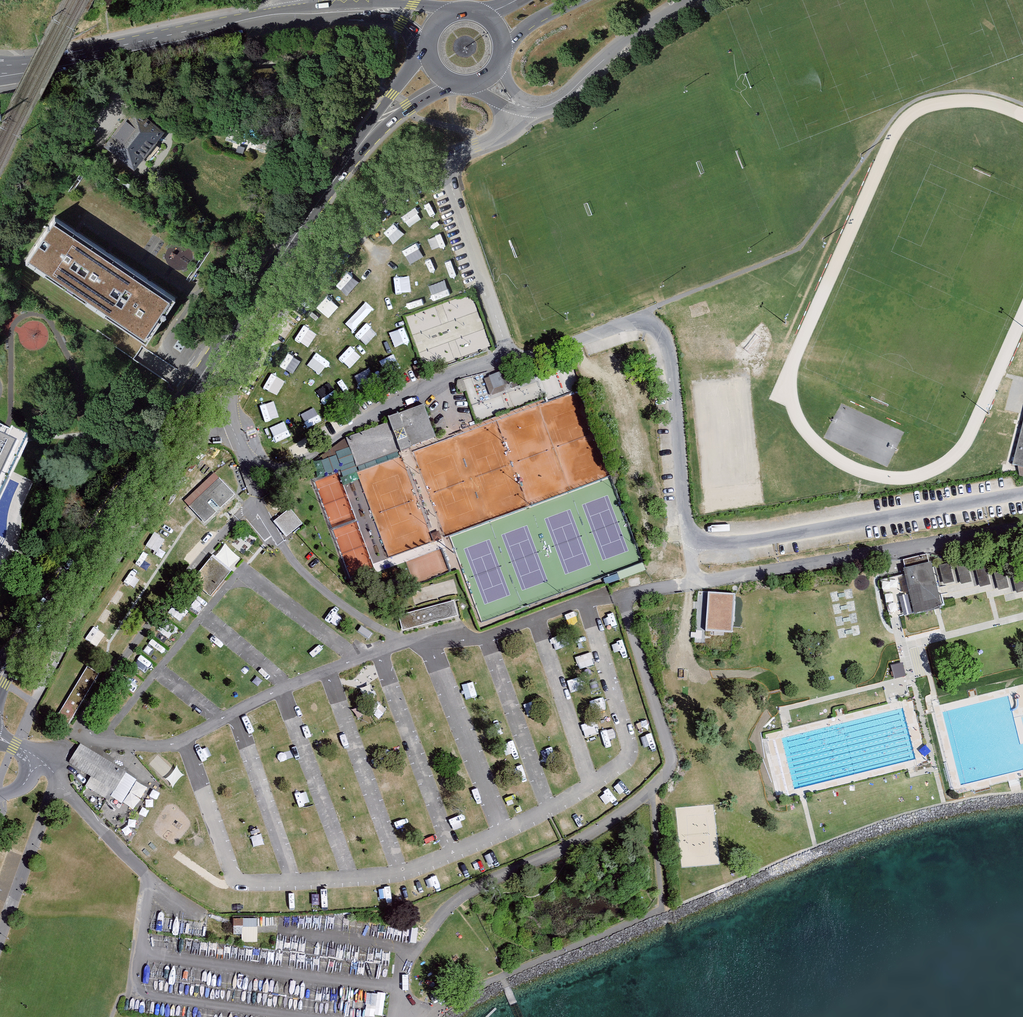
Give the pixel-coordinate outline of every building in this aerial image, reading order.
[(156,127),(127,105),(102,137),(130,159),(156,127)] [(110,273),(46,231),(23,267),(150,349),(174,314),(110,273)] [(523,365),(484,378),(490,396),(529,383),(529,382),(523,365)] [(405,449),(436,437),(425,407),(347,436),(350,447),(358,466),(399,451),(405,449)] [(1011,463),(1022,466),(1022,418),(1011,463)] [(12,480),(31,441),(7,429),(0,426),(0,505),(12,480)] [(213,472),(184,501),(205,522),(234,493),(213,472)] [(273,521),(285,537),(294,529),(300,524),(287,509),(273,521)] [(232,572),(211,556),(187,587),(208,603),(232,572)] [(936,609),(943,607),(933,565),(929,566),(927,556),(903,562),(905,574),(881,580),(891,619),(894,619),(936,609)] [(938,564),(942,585),(955,582),(952,569),(950,563),(938,564)] [(961,585),(973,582),(970,571),(969,565),(956,568),(961,585)] [(975,570),(979,588),(991,585),(988,574),(986,567),(975,570)] [(997,590),(1009,586),(1007,576),(1005,569),(993,572),(997,590)] [(1011,575),(1016,593),(1022,591),(1022,574),(1022,572),(1011,575)] [(708,592),(705,630),(731,631),(732,626),(734,598),(735,594),(708,592)] [(455,599),(415,611),(400,615),(405,632),(460,615),(455,599)] [(358,632),(368,639),(371,634),(361,627),(358,632)] [(579,668),(593,664),(589,653),(575,657),(579,668)] [(904,663),(892,666),(895,680),(907,677),(904,663)] [(100,674),(87,666),(58,715),(71,723),(100,674)] [(109,800),(126,771),(79,743),(68,762),(92,776),(86,787),(109,800)] [(257,919),(232,919),(233,936),(241,936),(241,929),(257,929),(257,919)] [(385,994),(370,992),(367,1015),(382,1016),(385,994)]
